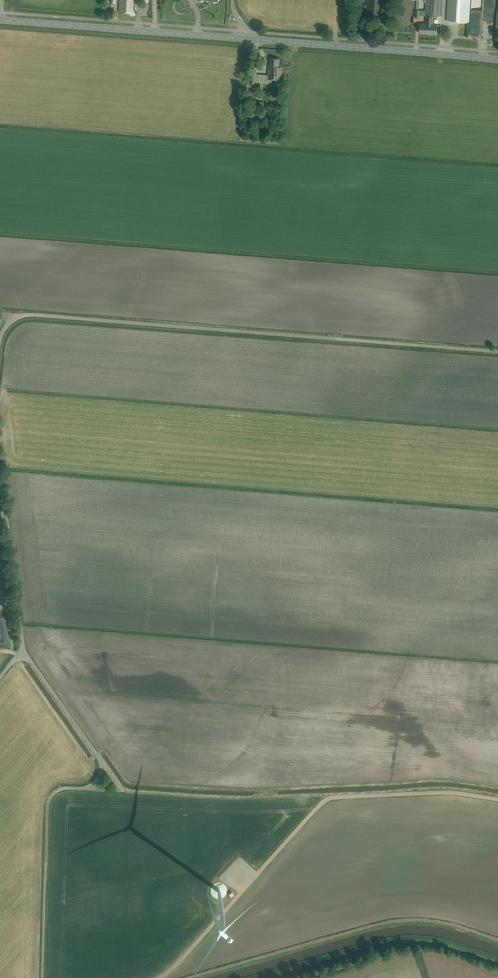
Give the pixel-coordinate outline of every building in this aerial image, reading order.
[(119,12),(132,13),(133,0),(119,0),(119,12)] [(366,15),(381,17),(380,22),(385,22),(385,23),(388,24),(388,22),(389,18),(394,19),(395,14),(394,14),(394,11),(391,11),(392,0),(367,0),(366,15)] [(428,33),(429,0),(425,0),(425,16),(426,16),(425,23),(420,23),(419,33),(428,33)] [(428,33),(431,33),(431,34),(436,34),(437,24),(433,24),(433,16),(441,17),(442,0),(429,0),(428,33)] [(446,21),(469,22),(470,0),(447,0),(446,21)] [(280,59),(270,58),(269,65),(268,65),(268,75),(256,74),(256,72),(250,72),(249,83),(256,84),(256,81),(271,82),(272,79),(281,80),(282,67),(279,67),(280,59)]
